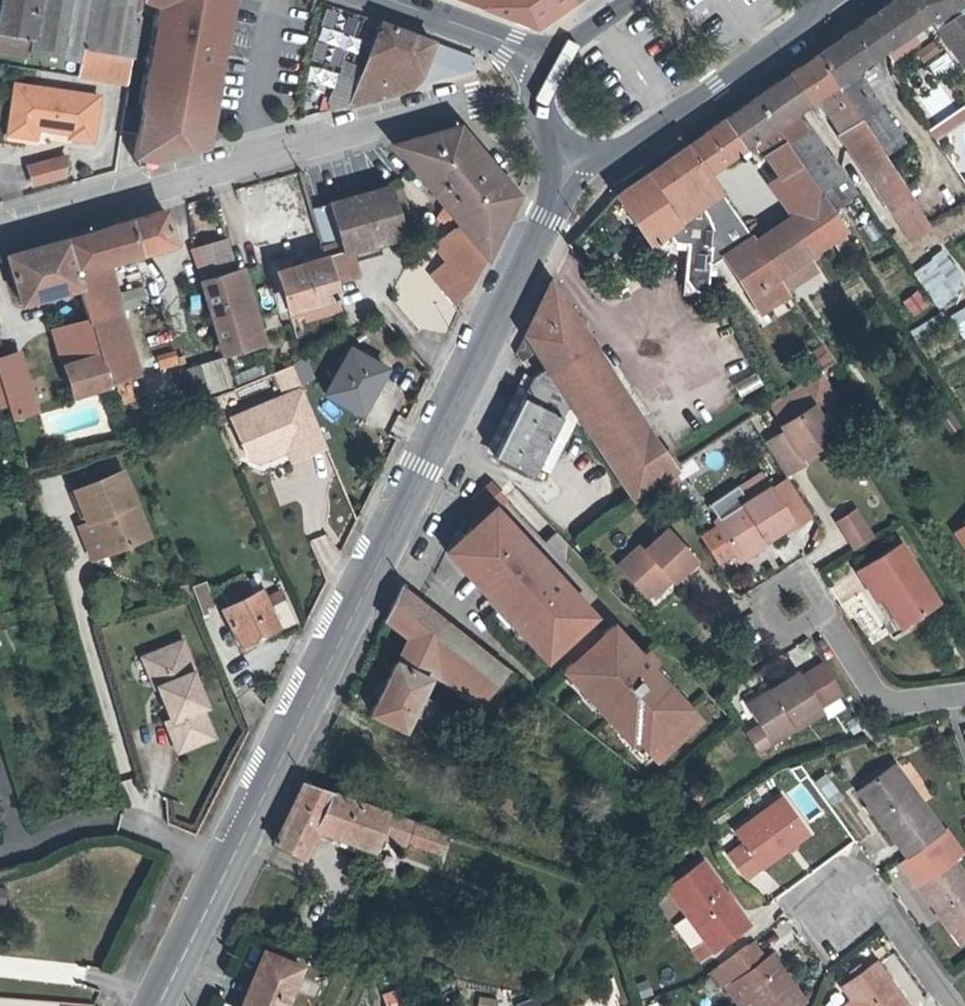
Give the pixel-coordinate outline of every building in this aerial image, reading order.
[(80,61),(83,47),(130,55),(135,22),(139,0),(3,0),(0,15),(0,33),(30,39),(28,52),(72,60),(80,61)] [(135,22),(130,55),(126,81),(125,92),(122,112),(120,129),(137,131),(134,149),(153,152),(155,159),(206,144),(215,96),(207,95),(211,75),(216,76),(218,67),(213,66),(216,49),(220,50),(223,32),(225,33),(227,20),(228,20),(231,0),(139,0),(135,22)] [(534,26),(571,0),(463,0),(534,26)] [(865,22),(884,50),(898,40),(902,45),(910,39),(906,34),(928,19),(958,60),(959,63),(964,59),(964,9),(959,0),(897,0),(865,22)] [(329,110),(356,102),(407,88),(417,72),(429,41),(369,19),(365,17),(343,75),(334,72),(322,103),(329,110)] [(898,40),(884,50),(889,58),(926,33),(949,66),(958,60),(928,19),(906,34),(910,39),(902,45),(898,40)] [(884,50),(865,22),(857,28),(876,55),(884,50)] [(850,32),(869,60),(876,55),(857,28),(850,32)] [(853,71),(869,60),(850,32),(815,56),(869,134),(880,151),(899,139),(853,71)] [(28,52),(30,39),(0,33),(0,53),(27,57),(28,52)] [(473,69),(474,64),(473,58),(439,45),(429,81),(473,69)] [(130,55),(83,47),(80,61),(78,73),(126,81),(130,55)] [(909,192),(880,151),(869,134),(815,56),(789,74),(809,104),(816,99),(904,224),(922,212),(909,192)] [(784,78),(804,107),(809,104),(789,74),(784,78)] [(215,96),(218,77),(216,76),(211,75),(207,95),(215,96)] [(777,82),(797,111),(804,107),(784,78),(777,82)] [(792,115),(797,111),(777,82),(753,99),(782,142),(793,137),(801,148),(810,141),(792,115)] [(66,135),(68,138),(75,96),(36,89),(35,92),(12,88),(7,120),(11,125),(31,129),(37,130),(38,127),(46,129),(46,132),(66,135)] [(96,100),(75,96),(68,138),(72,141),(88,144),(96,100)] [(723,120),(742,148),(754,140),(757,144),(764,154),(782,142),(753,99),(723,120)] [(29,139),(31,129),(11,125),(7,120),(6,124),(4,134),(29,139)] [(723,120),(702,134),(721,163),(742,148),(723,120)] [(466,185),(500,225),(515,194),(456,126),(390,145),(442,205),(466,185)] [(687,145),(707,173),(721,163),(702,134),(687,145)] [(826,164),(810,141),(801,148),(793,137),(782,142),(804,176),(819,198),(829,213),(857,193),(838,167),(826,164)] [(612,190),(615,195),(667,159),(687,145),(684,139),(612,190)] [(754,140),(742,148),(745,152),(757,144),(754,140)] [(782,142),(764,154),(779,176),(770,183),(778,194),(804,176),(782,142)] [(790,294),(786,288),(777,275),(764,256),(746,230),(723,196),(707,173),(687,145),(667,159),(690,191),(706,215),(709,222),(713,230),(709,268),(721,260),(759,314),(790,294)] [(133,155),(136,164),(155,159),(153,152),(134,149),(133,155)] [(28,166),(32,183),(63,175),(66,156),(28,166)] [(687,243),(682,290),(704,292),(706,292),(709,268),(713,230),(709,222),(706,215),(690,191),(667,159),(615,195),(650,244),(668,232),(674,241),(687,243)] [(793,216),(819,198),(804,176),(778,194),(793,216)] [(456,221),(448,229),(425,249),(433,257),(438,253),(444,260),(428,274),(453,303),(468,291),(500,225),(466,185),(442,205),(456,221)] [(309,209),(323,258),(349,250),(376,242),(398,236),(401,235),(397,222),(388,191),(386,187),(309,209)] [(399,188),(388,191),(397,222),(408,218),(399,188)] [(848,242),(829,213),(819,198),(793,216),(787,220),(810,254),(833,239),(839,247),(848,242)] [(436,216),(448,229),(456,221),(442,205),(436,216)] [(129,219),(139,254),(172,245),(163,210),(129,219)] [(75,272),(103,264),(139,254),(129,219),(64,238),(75,272)] [(764,256),(777,275),(806,257),(810,254),(787,220),(762,236),(754,225),(746,230),(764,256)] [(398,236),(376,242),(379,251),(394,246),(396,250),(402,248),(398,236)] [(20,302),(45,296),(79,286),(75,272),(64,238),(6,255),(20,302)] [(192,251),(201,281),(231,272),(234,271),(224,241),(192,251)] [(379,255),(379,251),(376,242),(349,250),(352,263),(379,255)] [(287,311),(302,307),(336,297),(332,284),(355,277),(352,263),(349,250),(323,258),(276,272),(287,311)] [(964,289),(964,283),(943,250),(911,271),(936,309),(964,289)] [(815,270),(806,257),(777,275),(786,288),(815,270)] [(89,319),(97,346),(127,339),(110,279),(107,280),(103,264),(75,272),(79,286),(84,304),(89,319)] [(254,345),(231,272),(201,281),(222,353),(254,345)] [(493,456),(521,470),(531,475),(535,466),(552,433),(567,401),(549,373),(590,345),(550,285),(524,337),(515,355),(522,363),(536,354),(546,368),(532,377),(528,385),(493,456)] [(916,289),(900,302),(913,319),(930,306),(916,289)] [(703,299),(704,292),(682,290),(682,297),(703,299)] [(339,309),(336,297),(302,307),(306,318),(339,309)] [(948,314),(961,339),(964,337),(964,305),(948,314)] [(89,319),(55,329),(74,394),(108,384),(97,346),(89,319)] [(137,375),(127,339),(97,346),(108,384),(137,375)] [(674,470),(590,345),(549,373),(567,401),(632,498),(662,478),(674,470)] [(369,395),(385,367),(349,348),(324,392),(357,411),(367,394),(369,395)] [(825,369),(837,362),(830,352),(818,360),(825,369)] [(159,367),(175,363),(172,353),(156,357),(159,367)] [(223,357),(200,364),(208,390),(231,384),(223,357)] [(9,416),(32,410),(17,359),(0,363),(0,384),(5,401),(9,416)] [(194,394),(208,390),(200,364),(188,367),(194,394)] [(301,440),(307,453),(324,446),(300,389),(230,418),(246,456),(257,461),(269,456),(274,445),(281,441),(284,447),(301,440)] [(218,394),(210,397),(204,399),(208,410),(222,405),(218,394)] [(786,476),(807,463),(803,458),(817,450),(838,437),(819,405),(780,428),(783,434),(767,444),(786,476)] [(552,433),(535,466),(549,472),(565,439),(552,433)] [(289,460),(307,453),(301,440),(284,447),(289,460)] [(803,458),(807,463),(819,454),(817,450),(803,458)] [(124,473),(76,492),(89,524),(96,521),(110,554),(149,538),(124,473)] [(733,554),(737,559),(760,544),(757,540),(762,537),(766,541),(776,534),(792,524),(769,488),(761,475),(738,490),(746,503),(714,523),(717,528),(733,554)] [(792,524),(776,534),(779,538),(813,517),(787,477),(769,488),(792,524)] [(487,501),(494,508),(504,498),(490,482),(483,489),(491,498),(487,501)] [(462,518),(472,528),(494,508),(487,501),(491,498),(483,489),(472,499),(477,504),(462,518)] [(477,504),(472,499),(462,518),(477,504)] [(512,623),(546,659),(593,615),(575,596),(572,599),(561,587),(564,584),(531,548),(527,551),(514,537),(518,534),(494,508),(472,528),(463,536),(470,543),(453,559),(490,598),(493,596),(515,620),(512,623)] [(839,522),(855,548),(872,537),(855,512),(839,522)] [(646,594),(658,582),(667,574),(673,579),(696,557),(666,526),(645,545),(639,540),(616,562),(646,594)] [(710,532),(712,535),(702,542),(717,564),(733,554),(717,528),(710,532)] [(957,534),(964,546),(964,529),(957,534)] [(710,532),(700,538),(702,542),(712,535),(710,532)] [(518,534),(514,537),(527,551),(531,548),(518,534)] [(315,556),(329,552),(324,535),(310,539),(315,556)] [(446,552),(453,559),(470,543),(463,536),(446,552)] [(762,548),(760,544),(737,559),(739,562),(762,548)] [(898,544),(856,572),(875,600),(880,597),(899,626),(936,602),(898,544)] [(667,574),(658,582),(664,588),(673,579),(667,574)] [(575,596),(564,584),(561,587),(572,599),(575,596)] [(195,590),(198,600),(208,596),(204,586),(195,590)] [(384,619),(407,637),(482,695),(478,700),(496,713),(503,704),(514,712),(532,688),(522,679),(505,667),(503,669),(400,588),(384,619)] [(283,600),(267,608),(258,591),(222,609),(240,644),(275,627),(279,635),(296,627),(283,600)] [(208,596),(198,600),(201,608),(211,604),(208,596)] [(493,596),(490,598),(512,623),(515,620),(493,596)] [(609,628),(562,670),(571,680),(574,677),(600,705),(597,707),(628,741),(634,736),(655,759),(698,719),(665,685),(662,686),(647,668),(655,662),(644,649),(638,654),(612,625),(609,628)] [(482,695),(407,637),(395,662),(427,679),(474,705),(478,700),(482,695)] [(181,640),(148,653),(165,695),(161,697),(170,718),(182,748),(212,736),(200,708),(206,705),(192,672),(193,671),(181,640)] [(157,685),(161,697),(165,695),(148,653),(141,656),(153,687),(157,685)] [(419,695),(427,679),(395,662),(371,712),(403,728),(411,712),(419,695)] [(821,664),(799,678),(817,706),(839,692),(821,664)] [(748,704),(762,728),(748,737),(759,748),(820,710),(817,706),(799,678),(797,674),(748,704)] [(574,677),(571,680),(597,707),(600,705),(574,677)] [(435,702),(419,695),(411,712),(426,720),(435,702)] [(176,750),(182,748),(170,718),(164,721),(176,750)] [(634,736),(628,741),(649,764),(655,759),(634,736)] [(859,791),(868,804),(874,811),(906,858),(941,832),(894,766),(859,791)] [(814,780),(831,804),(843,796),(825,771),(814,780)] [(318,825),(377,845),(380,837),(406,846),(408,842),(437,852),(444,835),(414,825),(415,822),(366,805),(304,782),(274,843),(302,856),(318,825)] [(781,799),(735,833),(743,844),(728,855),(745,878),(807,834),(781,799)] [(869,814),(874,811),(868,804),(864,807),(869,814)] [(953,932),(964,923),(964,878),(954,862),(944,869),(934,856),(909,874),(953,932)] [(666,888),(705,939),(714,950),(748,925),(701,863),(666,888)] [(953,932),(959,942),(964,938),(964,923),(953,932)] [(700,961),(714,950),(705,939),(692,949),(700,961)] [(721,983),(731,976),(754,1005),(796,1005),(802,1001),(768,955),(758,963),(745,945),(708,972),(717,986),(721,983)] [(251,984),(257,987),(248,1005),(284,1005),(300,968),(264,953),(251,984)] [(862,973),(855,978),(843,987),(856,1005),(906,1005),(875,963),(862,973)] [(855,978),(862,973),(858,967),(851,973),(855,978)] [(721,983),(739,1005),(754,1005),(731,976),(721,983)] [(251,984),(241,1005),(248,1005),(257,987),(251,984)] [(392,989),(379,996),(385,1005),(400,1005),(392,989)] [(538,998),(514,1003),(515,1005),(540,1005),(538,998)]
